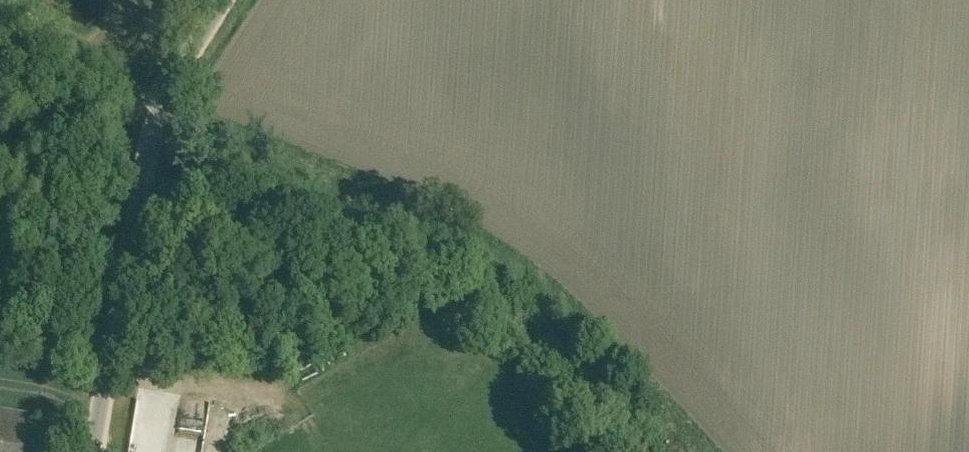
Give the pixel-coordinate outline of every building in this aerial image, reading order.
[(0,413),(0,451),(24,451),(29,418),(0,413)]
